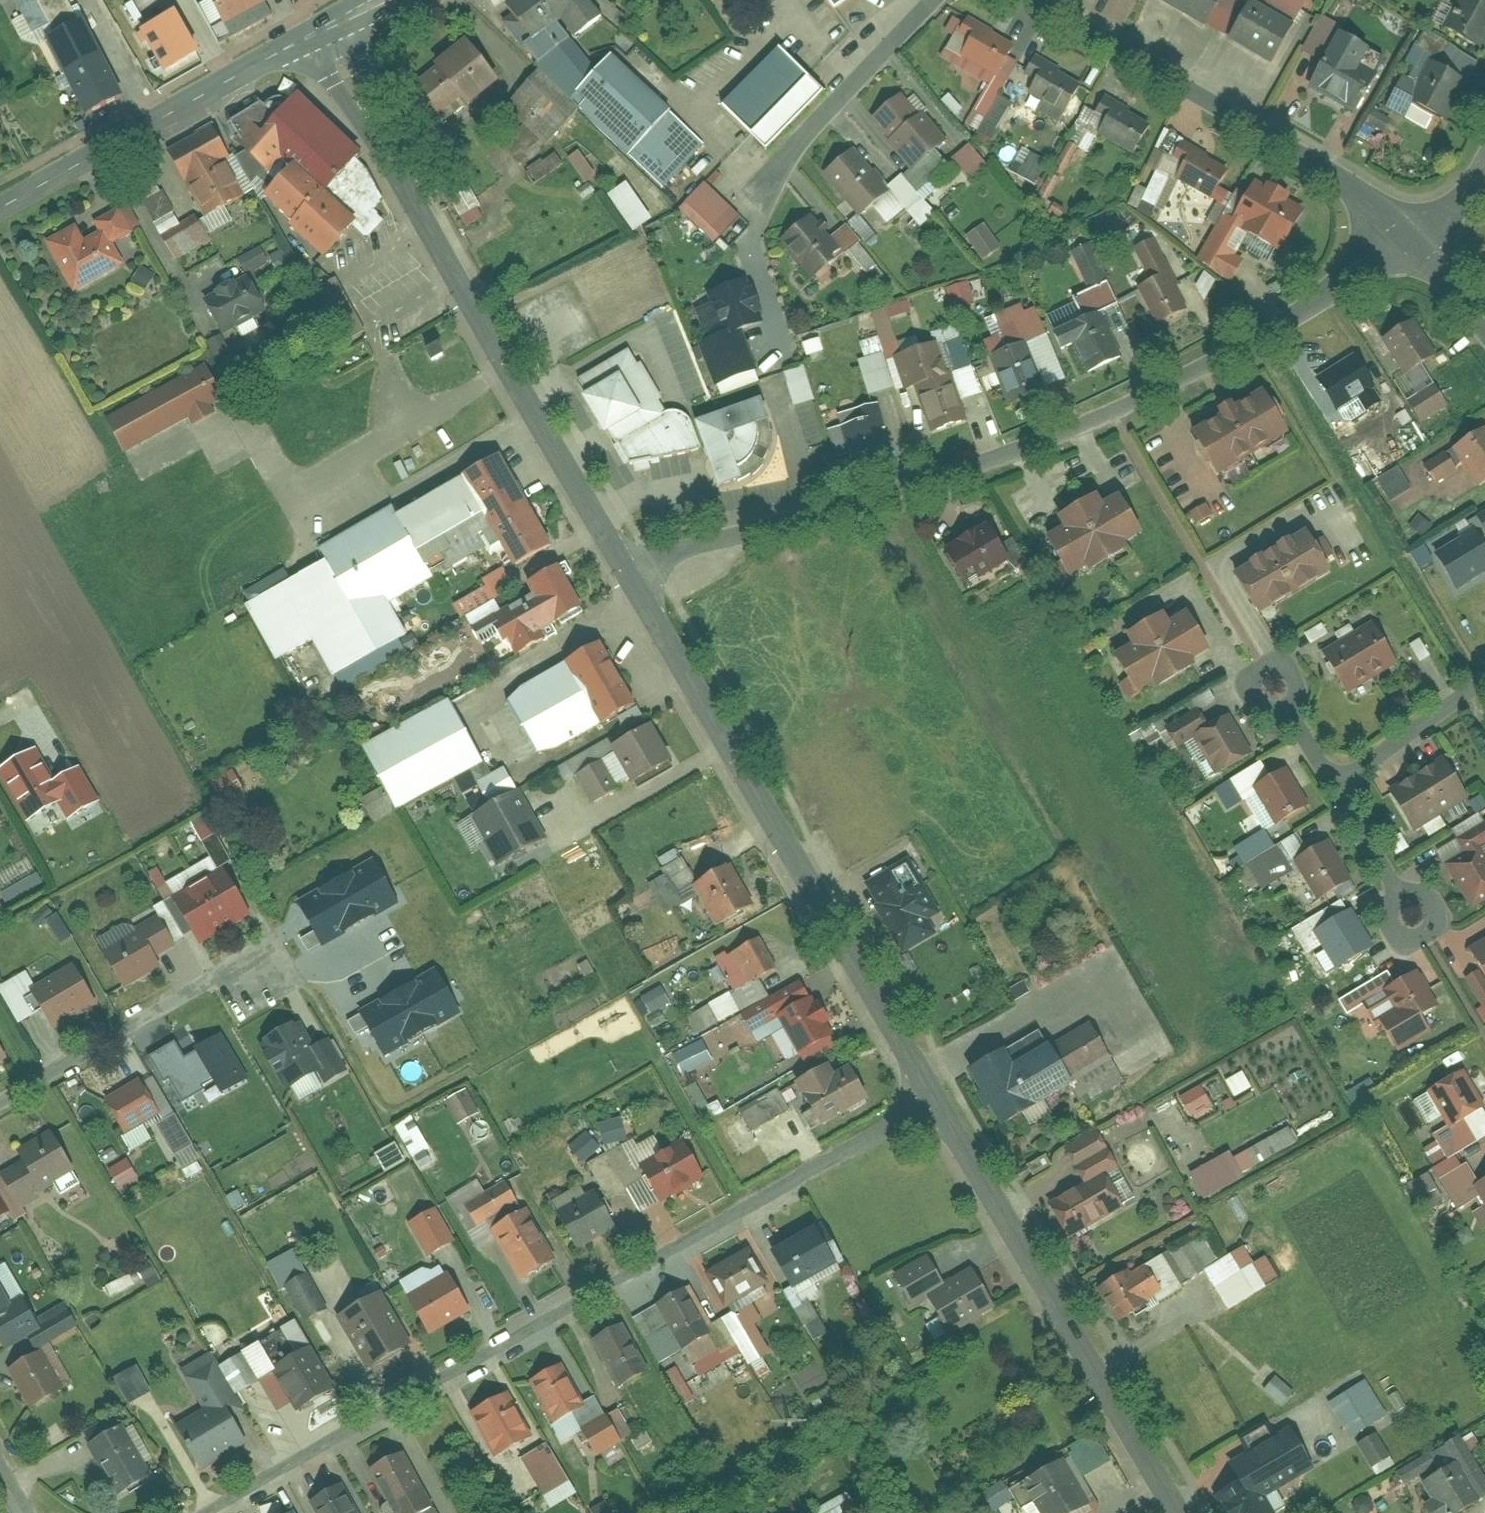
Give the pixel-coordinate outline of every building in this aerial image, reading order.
[(87,116),(121,98),(82,24),(78,26),(64,0),(37,0),(55,35),(46,40),(87,116)] [(220,50),(272,19),(266,10),(282,0),(208,0),(222,25),(210,33),(220,50)] [(612,55),(593,68),(575,42),(605,20),(591,0),(580,0),(574,3),(572,0),(492,0),(498,12),(512,4),(532,40),(524,44),(538,70),(511,99),(553,140),(580,113),(665,195),(709,148),(612,55)] [(1148,6),(1193,34),(1211,5),(1229,16),(1212,44),(1256,71),(1292,11),(1274,0),(1152,0),(1148,6)] [(1471,49),(1484,21),(1484,0),(1458,0),(1442,35),(1471,49)] [(198,58),(175,17),(140,36),(163,78),(198,58)] [(1308,83),(1351,108),(1370,75),(1354,65),(1361,54),(1311,24),(1298,47),(1322,60),(1308,83)] [(1019,61),(957,25),(939,56),(986,84),(966,117),(994,134),(1015,98),(1002,91),(1019,61)] [(760,147),(813,88),(765,46),(713,104),(760,147)] [(404,94),(427,129),(497,82),(473,47),(404,94)] [(1437,63),(1466,78),(1475,62),(1446,47),(1437,63)] [(1460,88),(1427,71),(1405,114),(1438,132),(1460,88)] [(1072,92),(1043,74),(1028,100),(1058,117),(1072,92)] [(362,157),(298,95),(278,116),(262,102),(230,118),(242,138),(238,142),(236,141),(244,153),(234,159),(215,124),(166,151),(202,216),(178,229),(148,174),(131,183),(174,260),(236,226),(225,207),(256,183),(265,191),(259,198),(326,261),(360,225),(329,195),(347,176),(345,175),(362,157)] [(905,105),(877,127),(911,168),(885,189),(903,211),(956,168),(905,105)] [(1144,130),(1114,113),(1101,135),(1131,152),(1144,130)] [(1047,172),(1060,180),(1076,151),(1064,144),(1047,172)] [(1046,165),(1022,152),(1009,176),(1033,189),(1046,165)] [(844,155),(819,174),(854,219),(878,201),(844,155)] [(555,156),(526,173),(533,185),(561,168),(555,156)] [(1227,176),(1197,157),(1189,170),(1173,161),(1146,207),(1163,217),(1183,182),(1212,200),(1227,176)] [(624,186),(605,198),(629,236),(648,224),(624,186)] [(739,220),(704,187),(679,213),(714,247),(739,220)] [(447,200),(463,230),(484,218),(468,188),(447,200)] [(1277,224),(1247,206),(1239,219),(1223,210),(1196,255),(1213,265),(1233,231),(1262,249),(1277,224)] [(75,233),(52,247),(77,289),(117,264),(107,248),(128,235),(112,209),(95,220),(105,236),(85,248),(75,233)] [(808,227),(784,247),(807,276),(832,256),(808,227)] [(983,230),(966,241),(981,266),(999,254),(983,230)] [(1151,285),(1138,291),(1156,325),(1175,315),(1158,281),(1168,276),(1151,243),(1134,252),(1151,285)] [(1072,344),(1088,378),(1117,364),(1096,320),(1118,310),(1087,247),(1069,256),(1087,294),(1072,301),(1082,321),(1050,337),(1057,352),(1072,344)] [(248,278),(205,303),(224,335),(266,310),(248,278)] [(342,346),(365,334),(336,280),(313,292),(342,346)] [(763,323),(750,284),(711,297),(725,338),(700,346),(714,386),(756,372),(741,331),(763,323)] [(966,286),(947,293),(955,316),(974,309),(966,286)] [(1432,357),(1409,324),(1381,344),(1403,376),(1432,357)] [(1049,395),(1021,325),(989,337),(999,363),(981,370),(998,415),(1049,395)] [(431,343),(417,352),(425,363),(438,354),(431,343)] [(904,395),(914,392),(931,437),(963,425),(957,408),(969,403),(947,345),(930,351),(931,355),(894,369),(904,395)] [(625,472),(701,455),(688,419),(678,414),(665,413),(630,353),(573,388),(625,472)] [(1351,361),(1314,384),(1333,414),(1370,392),(1351,361)] [(802,368),(780,374),(791,409),(812,402),(802,368)] [(110,423),(128,454),(222,400),(204,369),(110,423)] [(1401,403),(1420,425),(1446,403),(1427,381),(1401,403)] [(1182,439),(1205,479),(1278,438),(1256,398),(1182,439)] [(759,405),(698,427),(721,492),(747,483),(761,466),(770,450),(770,435),(759,405)] [(837,428),(848,462),(879,453),(868,418),(837,428)] [(1450,449),(1470,482),(1446,496),(1455,512),(1479,498),(1473,488),(1484,481),(1484,438),(1481,431),(1450,449)] [(1394,464),(1400,460),(1395,450),(1378,459),(1371,447),(1360,453),(1387,501),(1408,490),(1394,464)] [(491,454),(330,543),(353,584),(349,587),(323,601),(353,656),(403,629),(384,593),(453,555),(443,537),(487,513),(512,558),(540,543),(491,454)] [(1453,471),(1445,458),(1421,470),(1428,484),(1453,471)] [(1072,564),(1080,576),(1124,548),(1116,536),(1129,528),(1116,508),(1099,520),(1086,500),(1063,515),(1070,526),(1041,544),(1059,572),(1072,564)] [(1205,505),(1187,514),(1195,529),(1213,520),(1205,505)] [(1431,561),(1452,593),(1484,572),(1484,560),(1476,547),(1484,541),(1484,509),(1463,523),(1471,535),(1431,561)] [(1306,530),(1229,579),(1249,611),(1326,562),(1306,530)] [(986,532),(946,554),(965,589),(1005,566),(986,532)] [(488,589),(467,602),(490,639),(505,630),(522,659),(546,644),(539,633),(581,607),(555,564),(532,578),(544,597),(507,619),(490,592),(488,589)] [(300,582),(271,597),(288,631),(317,617),(300,582)] [(1149,677),(1153,686),(1199,663),(1179,623),(1157,634),(1152,623),(1120,639),(1126,651),(1113,658),(1128,687),(1149,677)] [(1367,631),(1323,656),(1342,691),(1387,666),(1367,631)] [(592,650),(508,701),(538,752),(622,701),(592,650)] [(449,705),(364,750),(398,814),(470,776),(479,794),(493,787),(449,705)] [(1239,759),(1216,727),(1205,735),(1192,717),(1169,734),(1178,747),(1185,742),(1211,779),(1239,759)] [(569,768),(574,775),(594,809),(667,764),(647,731),(613,751),(608,744),(569,768)] [(19,820),(53,803),(61,819),(96,801),(78,765),(48,780),(32,747),(0,763),(0,783),(19,820)] [(1438,763),(1384,792),(1402,827),(1457,798),(1438,763)] [(1253,798),(1272,828),(1298,813),(1275,775),(1268,779),(1260,766),(1230,783),(1243,804),(1253,798)] [(206,786),(218,806),(241,792),(228,772),(206,786)] [(514,793),(475,814),(501,864),(540,843),(514,793)] [(1442,872),(1468,908),(1484,896),(1484,863),(1479,854),(1484,850),(1484,835),(1480,827),(1461,841),(1469,853),(1442,872)] [(1296,836),(1246,868),(1260,890),(1291,871),(1308,898),(1345,875),(1327,847),(1309,858),(1296,836)] [(694,877),(719,920),(752,902),(728,858),(694,877)] [(322,947),(398,906),(376,866),(300,907),(322,947)] [(225,870),(171,901),(196,946),(250,916),(225,870)] [(895,876),(868,891),(903,949),(929,933),(895,876)] [(1327,911),(1287,937),(1305,965),(1330,949),(1341,966),(1369,949),(1351,921),(1339,929),(1327,911)] [(153,923),(101,950),(121,988),(163,966),(156,952),(166,947),(153,923)] [(755,939),(720,959),(756,1024),(776,1012),(786,1030),(775,1036),(788,1059),(827,1037),(802,992),(789,1000),(781,986),(765,995),(753,974),(769,965),(755,940),(755,939)] [(1471,951),(1484,973),(1484,942),(1471,951)] [(1415,1018),(1388,972),(1336,1002),(1346,1019),(1363,1009),(1380,1038),(1415,1018)] [(74,973),(34,996),(51,1026),(61,1021),(62,1023),(93,1006),(74,973)] [(458,1014),(434,973),(362,1014),(385,1056),(458,1014)] [(647,1015),(667,1004),(659,988),(639,999),(647,1015)] [(727,993),(683,1019),(693,1037),(737,1011),(727,993)] [(265,1053),(286,1091),(320,1072),(328,1086),(352,1074),(331,1035),(313,1045),(299,1020),(265,1039),(271,1050),(265,1053)] [(1004,1126),(1071,1087),(1077,1098),(1101,1084),(1104,1090),(1125,1078),(1094,1024),(1048,1050),(1043,1042),(1008,1062),(1002,1052),(972,1070),(1004,1126)] [(670,1056),(680,1077),(711,1062),(701,1040),(670,1056)] [(150,1060),(161,1079),(178,1108),(217,1085),(222,1093),(245,1079),(240,1071),(224,1043),(188,1064),(176,1044),(150,1060)] [(820,1063),(794,1077),(818,1120),(863,1095),(852,1075),(833,1086),(821,1063),(820,1063)] [(1223,1080),(1232,1097),(1249,1088),(1240,1072),(1223,1080)] [(148,1077),(108,1101),(125,1129),(165,1106),(148,1077)] [(1467,1079),(1436,1096),(1452,1124),(1432,1135),(1444,1157),(1474,1140),(1464,1124),(1484,1112),(1484,1110),(1467,1079)] [(1199,1086),(1176,1098),(1188,1119),(1211,1107),(1199,1086)] [(454,1126),(478,1114),(465,1089),(442,1101),(454,1126)] [(749,1134),(788,1110),(776,1090),(737,1114),(749,1134)] [(416,1170),(431,1162),(409,1118),(393,1126),(416,1170)] [(619,1118),(595,1126),(602,1148),(626,1140),(619,1118)] [(1198,1197),(1298,1146),(1288,1127),(1230,1156),(1228,1152),(1186,1173),(1198,1197)] [(4,1176),(18,1203),(74,1171),(52,1133),(24,1148),(31,1161),(4,1176)] [(580,1165),(598,1150),(585,1133),(566,1148),(580,1165)] [(647,1141),(590,1174),(601,1192),(599,1193),(560,1215),(577,1244),(620,1219),(612,1205),(645,1186),(654,1200),(693,1177),(674,1144),(655,1154),(647,1141)] [(371,1155),(382,1174),(403,1163),(393,1143),(371,1155)] [(1088,1180),(1047,1203),(1064,1232),(1112,1205),(1099,1181),(1117,1171),(1103,1147),(1077,1162),(1088,1180)] [(126,1160),(106,1170),(116,1190),(136,1180),(126,1160)] [(1477,1190),(1466,1170),(1440,1184),(1459,1217),(1483,1204),(1484,1208),(1484,1185),(1477,1190)] [(1425,1173),(1404,1184),(1414,1201),(1434,1189),(1425,1173)] [(478,1230),(495,1220),(525,1274),(551,1259),(507,1178),(463,1202),(477,1228),(478,1230)] [(436,1211),(409,1227),(427,1257),(454,1241),(436,1211)] [(1106,1283),(1120,1309),(1210,1260),(1195,1234),(1106,1283)] [(812,1238),(777,1258),(792,1285),(785,1289),(798,1311),(824,1296),(815,1281),(831,1271),(812,1238)] [(285,1273),(306,1309),(325,1298),(323,1295),(316,1283),(337,1270),(325,1249),(285,1273)] [(996,1308),(971,1266),(944,1282),(927,1253),(891,1274),(912,1309),(929,1299),(951,1335),(996,1308)] [(1244,1256),(1217,1271),(1233,1298),(1259,1284),(1244,1256)] [(683,1292),(656,1307),(687,1361),(713,1347),(719,1358),(738,1348),(749,1367),(762,1360),(743,1327),(754,1320),(744,1301),(762,1291),(743,1257),(706,1278),(726,1314),(704,1327),(683,1292)] [(413,1295),(433,1335),(471,1317),(451,1277),(413,1295)] [(348,1308),(374,1356),(407,1338),(380,1290),(348,1308)] [(0,1291),(0,1315),(10,1310),(0,1291)] [(622,1323),(598,1337),(621,1379),(645,1365),(622,1323)] [(265,1369),(277,1362),(299,1398),(322,1383),(297,1342),(290,1346),(278,1326),(250,1343),(263,1365),(265,1369)] [(36,1357),(12,1371),(32,1407),(56,1394),(36,1357)] [(177,1412),(203,1456),(249,1430),(210,1363),(187,1377),(200,1399),(177,1412)] [(134,1366),(110,1379),(124,1406),(149,1393),(134,1366)] [(555,1367),(531,1381),(551,1416),(575,1402),(555,1367)] [(1295,1392),(1276,1376),(1263,1391),(1282,1407),(1295,1392)] [(1388,1415),(1366,1380),(1328,1403),(1350,1439),(1388,1415)] [(503,1395),(476,1410),(496,1449),(524,1434),(503,1395)] [(1212,1496),(1223,1512),(1276,1512),(1267,1497),(1315,1469),(1290,1427),(1275,1436),(1266,1422),(1239,1438),(1247,1452),(1229,1463),(1239,1479),(1212,1496)] [(126,1485),(152,1470),(126,1425),(100,1439),(126,1485)] [(1370,1476),(1391,1467),(1377,1433),(1356,1442),(1370,1476)] [(544,1442),(517,1458),(547,1509),(574,1493),(544,1442)] [(1452,1452),(1431,1464),(1437,1475),(1423,1484),(1434,1503),(1423,1509),(1425,1512),(1458,1512),(1480,1500),(1452,1452)] [(1061,1455),(1016,1481),(1017,1483),(1034,1512),(1078,1512),(1089,1507),(1061,1455)] [(1413,1457),(1395,1472),(1407,1487),(1425,1472),(1413,1457)] [(365,1478),(385,1512),(427,1512),(397,1460),(365,1478)] [(1005,1506),(1010,1503),(998,1482),(977,1495),(988,1512),(1010,1512),(1005,1506)] [(313,1505),(318,1512),(352,1512),(339,1491),(313,1505)] [(812,1511),(813,1512),(854,1512),(842,1493),(812,1511)]
